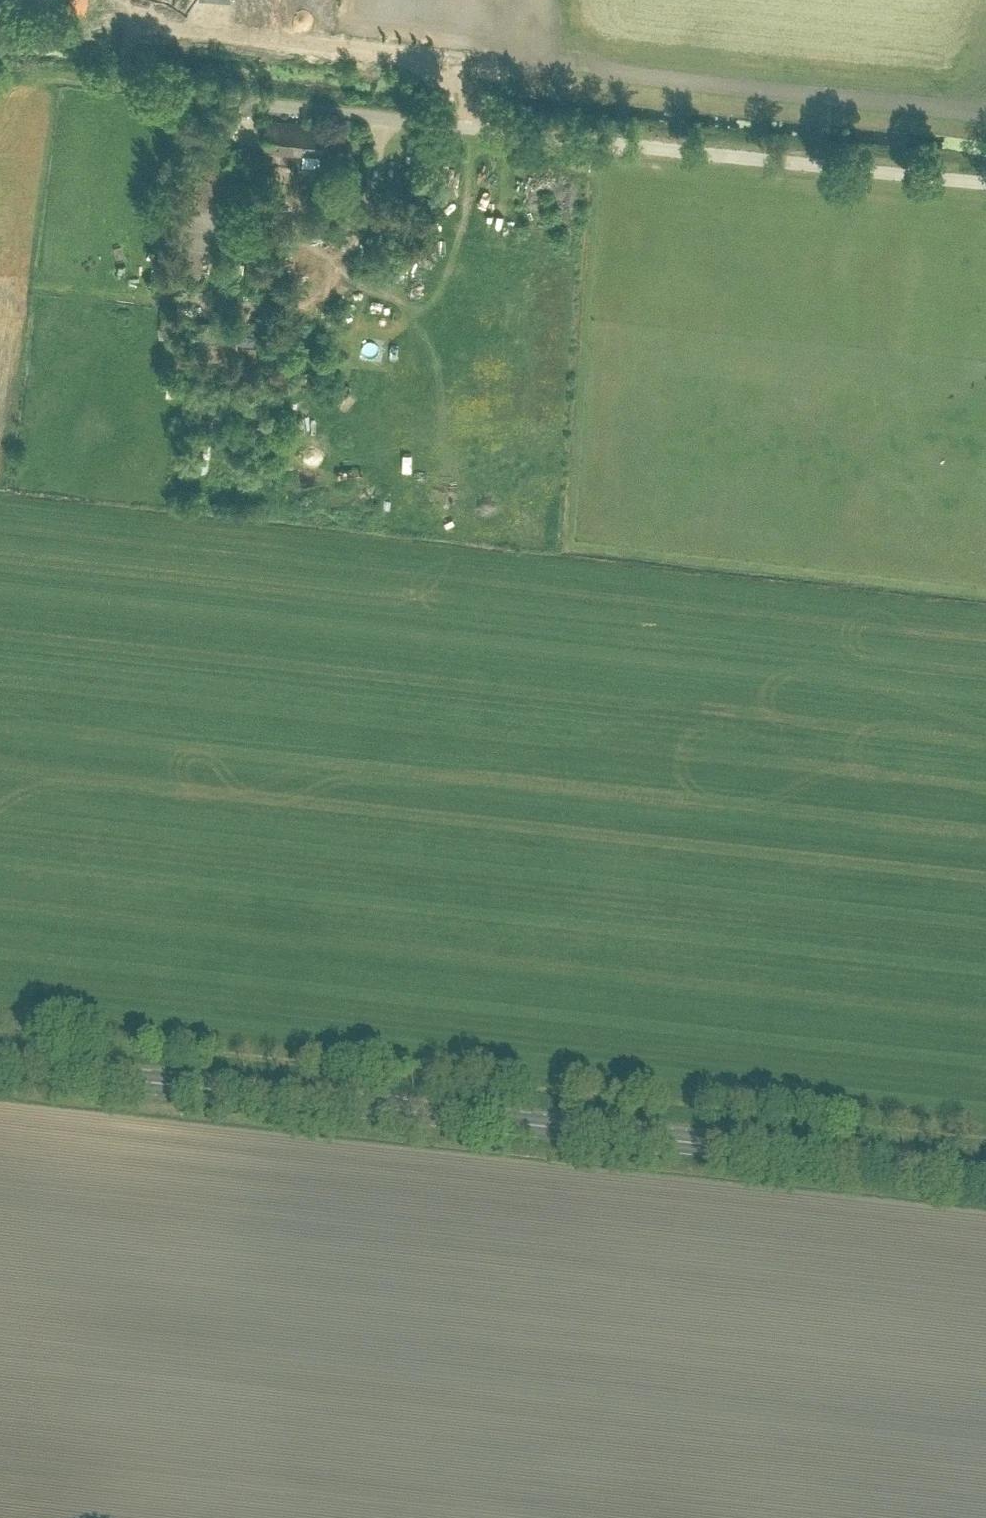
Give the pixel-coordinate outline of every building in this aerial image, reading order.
[(84,10),(85,0),(55,0),(55,6),(84,10)] [(268,119),(265,148),(303,152),(303,151),(321,153),(324,125),(268,119)] [(367,237),(365,261),(378,261),(379,237),(367,237)] [(195,332),(195,357),(258,357),(258,344),(237,344),(237,332),(195,332)]
